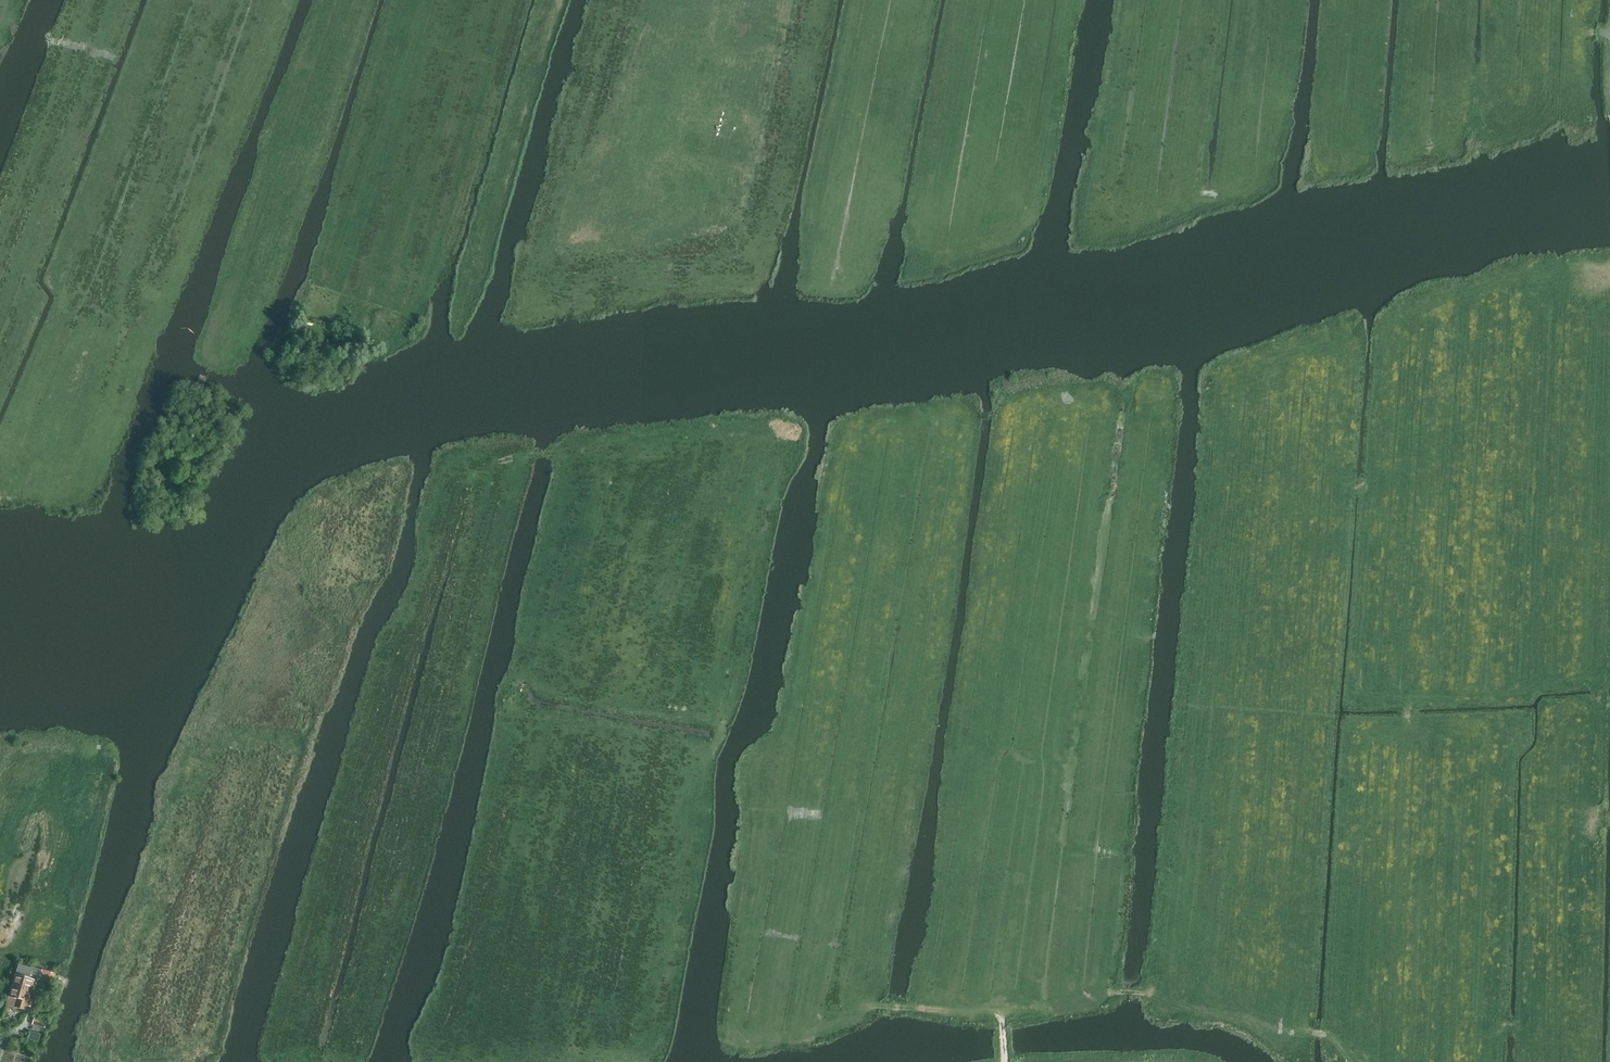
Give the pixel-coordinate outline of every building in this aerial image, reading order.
[(166,449),(175,448),(173,438),(165,439),(166,449)] [(33,983),(29,981),(33,969),(19,965),(15,977),(14,977),(6,1005),(25,1010),(27,1004),(30,1005),(32,999),(29,998),(33,983)] [(51,972),(43,970),(41,977),(49,979),(54,980),(56,974),(51,972)] [(48,1019),(35,1016),(32,1024),(45,1028),(48,1019)]
